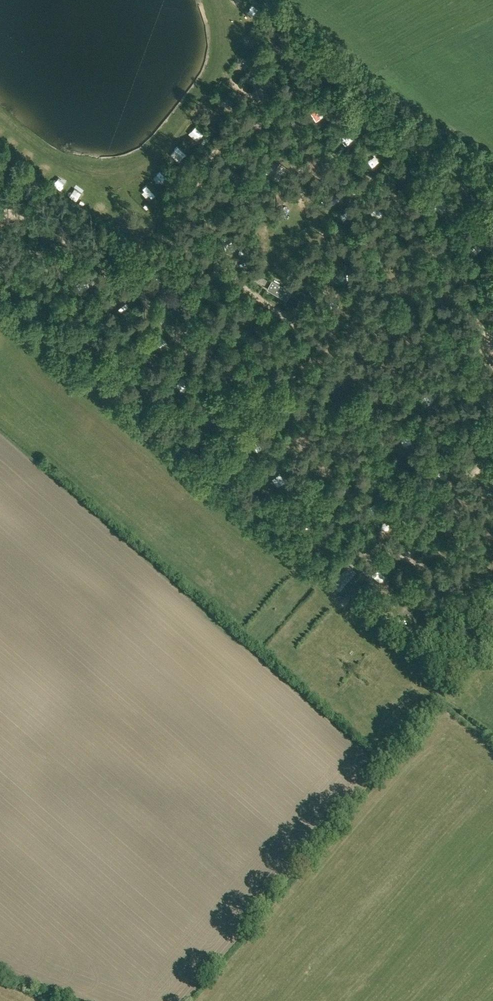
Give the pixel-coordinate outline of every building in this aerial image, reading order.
[(251,74),(247,80),(258,86),(261,80),(251,74)] [(317,116),(323,125),(331,119),(325,110),(317,116)] [(198,141),(206,135),(202,131),(195,137),(198,141)] [(181,151),(176,158),(186,164),(190,158),(181,151)] [(275,166),(272,175),(282,178),(285,169),(275,166)] [(163,188),(172,186),(169,174),(161,175),(163,188)] [(152,189),(145,196),(155,206),(162,199),(152,189)] [(346,197),(338,198),(340,209),(347,208),(346,197)] [(439,212),(448,217),(453,207),(445,202),(439,212)] [(287,219),(295,212),(287,204),(279,211),(287,219)] [(400,231),(406,229),(404,222),(397,225),(400,231)] [(345,251),(342,256),(346,261),(352,261),(354,256),(351,251),(345,251)] [(341,272),(335,276),(336,282),(341,285),(347,282),(346,275),(341,272)] [(256,279),(265,284),(268,279),(258,274),(256,279)] [(157,285),(163,291),(168,286),(162,281),(157,285)] [(286,299),(290,293),(291,293),(271,282),(272,282),(268,289),(267,288),(287,300),(286,299)] [(80,291),(86,300),(93,295),(87,285),(80,291)] [(220,408),(217,412),(225,418),(228,414),(220,408)] [(282,488),(290,482),(285,475),(277,481),(282,488)] [(336,544),(342,538),(335,532),(329,538),(336,544)] [(348,565),(348,564),(331,584),(332,584),(332,583),(338,588),(337,589),(354,570),(354,569),(353,570),(348,565)]
